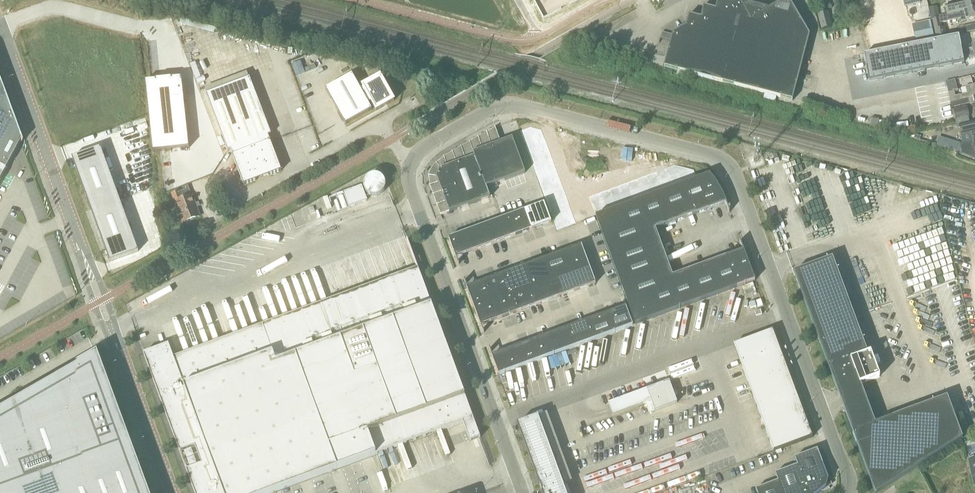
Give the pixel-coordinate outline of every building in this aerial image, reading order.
[(664,67),(792,100),(793,96),(809,35),(790,2),(789,0),(784,0),(765,11),(763,6),(760,3),(751,1),(750,2),(747,2),(743,5),(740,0),(733,0),(731,1),(727,0),(718,0),(715,9),(704,6),(701,18),(689,15),(686,25),(673,33),(667,57),(664,67)] [(904,23),(899,0),(895,0),(896,7),(883,9),(885,17),(889,16),(891,26),(904,23)] [(945,6),(946,9),(947,14),(947,15),(974,8),(974,0),(970,0),(954,4),(945,6)] [(858,9),(856,1),(849,2),(851,10),(858,9)] [(937,6),(928,8),(931,18),(939,17),(939,16),(937,6)] [(931,18),(931,21),(932,20),(936,40),(947,38),(945,28),(942,28),(941,24),(961,19),(962,21),(974,18),(974,8),(947,15),(939,17),(931,18)] [(818,14),(822,29),(832,27),(828,12),(818,14)] [(916,44),(935,40),(930,21),(912,25),(916,43),(916,44)] [(46,30),(27,37),(31,47),(50,40),(46,30)] [(671,41),(672,35),(662,32),(661,38),(671,41)] [(958,35),(932,41),(937,67),(964,62),(958,35)] [(50,40),(31,47),(34,56),(53,49),(50,40)] [(932,41),(905,47),(910,73),(937,67),(932,41)] [(134,47),(115,49),(116,59),(136,57),(134,47)] [(905,47),(878,53),(884,79),(910,73),(905,47)] [(53,49),(34,56),(38,65),(56,59),(53,49)] [(878,53),(864,56),(870,82),(884,79),(878,53)] [(136,57),(116,59),(117,69),(137,67),(136,57)] [(56,59),(38,65),(41,75),(60,68),(56,59)] [(137,67),(117,69),(118,79),(138,77),(137,67)] [(60,68),(41,75),(45,84),(63,77),(60,68)] [(352,75),(326,90),(345,125),(372,110),(368,104),(371,102),(376,111),(394,101),(393,99),(380,77),(363,87),(364,88),(361,90),(352,75)] [(63,77),(45,84),(48,94),(67,87),(63,77)] [(138,77),(118,79),(119,89),(139,87),(138,77)] [(156,81),(145,82),(153,152),(189,148),(182,78),(172,79),(155,81),(156,81)] [(250,79),(207,95),(211,106),(219,129),(228,152),(231,150),(233,156),(244,185),(257,180),(256,179),(257,178),(258,177),(265,174),(267,174),(268,175),(269,176),(282,171),(271,142),(270,141),(268,136),(271,135),(254,90),(250,79)] [(960,95),(961,100),(968,99),(974,97),(974,84),(965,87),(967,93),(960,95)] [(20,141),(0,86),(0,178),(20,141)] [(139,87),(119,89),(120,99),(140,97),(139,87)] [(140,97),(120,99),(121,109),(141,107),(140,97)] [(72,99),(53,106),(56,116),(75,109),(72,99)] [(940,104),(943,112),(948,111),(945,102),(940,104)] [(967,106),(953,110),(955,121),(967,118),(970,117),(967,106)] [(75,109),(56,116),(60,125),(79,118),(75,109)] [(951,117),(941,118),(942,127),(953,125),(951,117)] [(79,118),(60,125),(63,135),(82,128),(79,118)] [(955,121),(957,127),(959,126),(962,139),(964,138),(965,143),(973,141),(974,140),(974,121),(968,122),(967,118),(955,121)] [(531,127),(521,131),(526,146),(545,139),(541,130),(531,127)] [(82,128),(63,135),(67,144),(86,137),(82,128)] [(435,168),(432,173),(430,173),(430,176),(429,176),(428,176),(430,177),(431,186),(429,186),(430,187),(431,186),(434,195),(433,195),(433,196),(434,195),(438,205),(436,205),(437,206),(438,205),(441,215),(440,215),(440,216),(450,212),(491,197),(487,187),(525,173),(513,138),(501,142),(495,128),(495,129),(487,133),(487,132),(486,132),(487,134),(479,138),(478,137),(478,138),(470,143),(470,142),(469,142),(470,143),(462,148),(461,147),(461,148),(453,153),(453,152),(452,152),(452,153),(445,158),(444,157),(444,158),(437,164),(436,163),(437,164),(434,166),(435,168)] [(936,145),(945,148),(947,139),(939,137),(936,145)] [(545,139),(526,146),(529,155),(548,148),(545,139)] [(960,144),(962,153),(962,154),(965,155),(974,153),(974,140),(973,141),(965,143),(960,144)] [(953,141),(951,150),(962,153),(960,144),(960,143),(953,141)] [(101,148),(72,158),(91,210),(120,200),(101,148)] [(548,148),(529,155),(533,165),(552,158),(548,148)] [(552,158),(533,165),(536,174),(555,167),(552,158)] [(676,165),(665,169),(672,188),(681,185),(697,179),(694,170),(676,165)] [(555,167),(536,174),(540,183),(559,176),(555,167)] [(665,169),(655,173),(662,192),(672,188),(665,169)] [(655,173),(646,176),(653,195),(662,192),(655,173)] [(710,174),(596,216),(636,325),(755,281),(744,250),(673,276),(655,229),(727,203),(725,200),(722,193),(718,186),(714,179),(710,176),(710,174)] [(364,184),(364,186),(364,187),(364,188),(365,190),(365,191),(366,192),(367,193),(368,194),(369,195),(370,196),(371,196),(373,197),(374,197),(375,197),(377,197),(378,196),(379,196),(381,195),(382,195),(383,194),(384,193),(384,191),(385,190),(385,189),(386,188),(386,186),(386,185),(386,184),(385,182),(385,181),(384,180),(383,179),(382,178),(381,177),(380,176),(379,176),(378,176),(376,175),(375,175),(373,175),(372,176),(371,176),(370,177),(369,177),(367,178),(367,179),(366,180),(365,182),(365,183),(364,184)] [(559,176),(540,183),(543,193),(562,186),(559,176)] [(646,176),(637,180),(643,198),(653,195),(646,176)] [(637,180),(627,183),(634,202),(643,198),(637,180)] [(627,183),(618,187),(625,205),(634,202),(627,183)] [(186,189),(171,195),(178,212),(169,216),(172,225),(182,222),(182,223),(200,216),(197,208),(200,206),(199,203),(196,204),(192,195),(192,196),(188,186),(185,187),(186,189)] [(343,193),(348,207),(367,200),(362,186),(343,193)] [(562,186),(543,193),(547,202),(566,195),(562,186)] [(618,187),(608,190),(615,209),(625,205),(618,187)] [(608,190),(599,194),(606,212),(615,209),(608,190)] [(599,194),(590,197),(597,216),(606,212),(599,194)] [(566,195),(547,202),(550,212),(569,205),(566,195)] [(120,200),(91,210),(110,262),(139,252),(120,200)] [(545,203),(525,210),(532,229),(552,222),(545,203)] [(569,205),(550,212),(554,221),(572,214),(569,205)] [(525,210),(506,217),(513,236),(532,229),(525,210)] [(572,214),(554,221),(557,230),(576,223),(572,214)] [(506,217),(487,224),(494,243),(513,236),(506,217)] [(487,224),(468,231),(475,250),(494,243),(487,224)] [(468,231),(449,238),(456,258),(475,250),(468,231)] [(582,245),(563,253),(570,272),(589,265),(582,245)] [(563,253),(543,260),(551,279),(570,272),(563,253)] [(861,384),(880,377),(871,353),(868,354),(833,258),(794,272),(837,390),(853,432),(875,492),(878,492),(963,439),(947,397),(875,424),(861,384)] [(543,260),(524,267),(531,286),(551,279),(543,260)] [(589,265),(570,272),(577,291),(596,284),(589,265)] [(524,267),(505,274),(512,293),(531,286),(524,267)] [(144,354),(195,492),(272,492),(463,423),(470,441),(479,438),(480,438),(478,432),(420,272),(418,268),(390,279),(174,358),(172,354),(169,345),(144,354)] [(570,272),(551,279),(558,298),(577,291),(570,272)] [(505,274),(486,281),(493,300),(512,293),(505,274)] [(551,279),(531,286),(538,305),(558,298),(551,279)] [(486,281),(467,288),(474,307),(493,300),(486,281)] [(531,286),(512,293),(519,312),(538,305),(531,286)] [(512,293),(493,300),(500,319),(519,312),(512,293)] [(493,300),(474,307),(481,326),(500,319),(493,300)] [(626,307),(607,314),(614,333),(633,326),(626,307)] [(607,314),(588,321),(595,340),(614,333),(607,314)] [(588,321),(569,328),(576,347),(595,340),(588,321)] [(569,328),(550,335),(557,354),(576,347),(569,328)] [(550,335),(530,342),(538,361),(557,354),(550,335)] [(530,342),(511,349),(518,368),(538,361),(530,342)] [(774,452),(813,437),(779,346),(740,361),(774,452)] [(511,349),(492,356),(499,375),(518,368),(511,349)] [(98,353),(0,409),(0,492),(149,492),(98,353)] [(647,390),(609,404),(613,416),(646,404),(649,413),(678,402),(670,381),(647,390)] [(517,425),(542,492),(566,492),(538,417),(517,425)] [(808,492),(820,492),(826,488),(829,480),(817,450),(795,458),(798,466),(808,492)] [(798,466),(775,474),(778,482),(778,481),(783,492),(808,492),(798,466)] [(778,481),(778,482),(771,484),(756,490),(757,492),(783,492),(778,481)]
